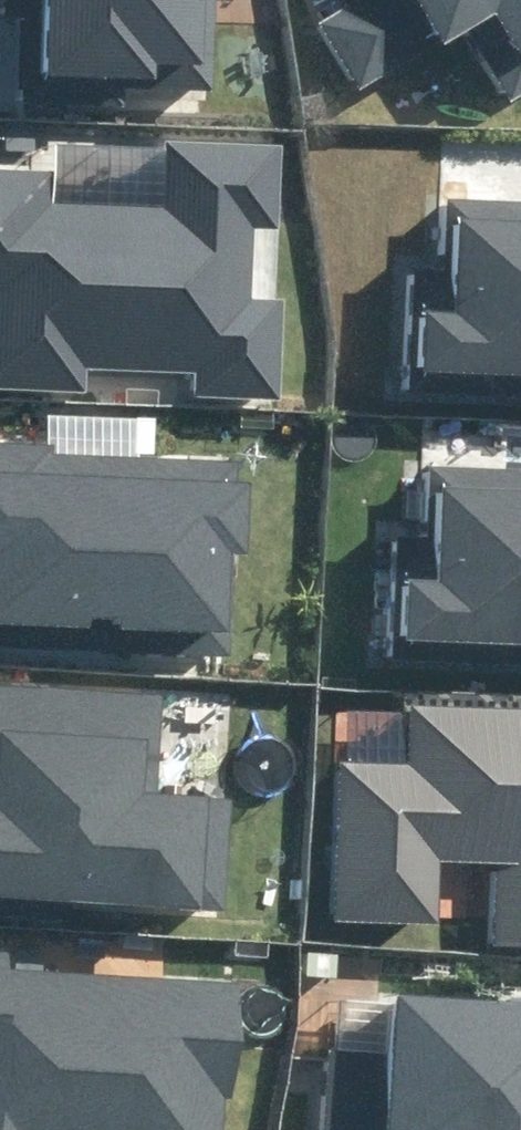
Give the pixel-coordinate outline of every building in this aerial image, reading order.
[(214,91),(218,0),(8,0),(7,17),(25,17),(21,100),(125,105),(126,87),(214,91)] [(360,91),(464,29),(511,106),(520,100),(520,0),(358,0),(320,23),(360,91)] [(280,400),(284,301),(250,300),(253,226),(279,227),(283,145),(168,140),(165,210),(50,205),(52,169),(0,167),(0,390),(84,393),(85,371),(195,376),(194,396),(280,400)] [(412,389),(520,394),(520,200),(448,197),(445,273),(417,272),(412,389)] [(0,441),(0,650),(229,659),(233,552),(250,553),(253,483),(236,482),(237,461),(54,454),(55,443),(0,441)] [(396,642),(520,646),(520,468),(435,465),(432,536),(399,535),(396,642)] [(0,684),(0,912),(71,916),(72,903),(226,912),(233,802),(155,797),(162,694),(0,684)] [(499,948),(520,949),(520,706),(411,705),(410,765),(337,764),(335,919),(441,921),(441,862),(500,863),(499,948)] [(0,953),(0,1129),(223,1129),(225,1097),(234,1097),(240,983),(12,971),(13,954),(0,953)] [(400,997),(397,1054),(338,1051),(334,1129),(520,1129),(520,1004),(400,997)]
